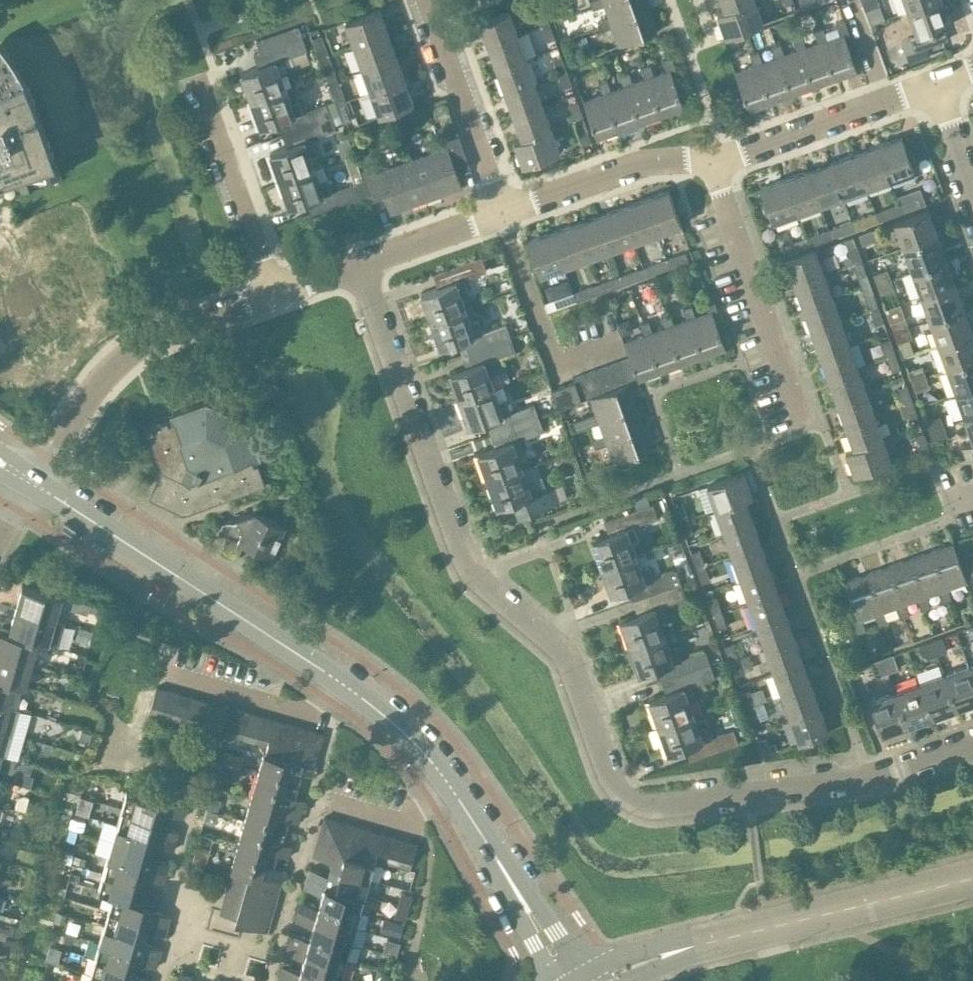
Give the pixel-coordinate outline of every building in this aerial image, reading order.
[(602,0),(590,0),(593,8),(604,5),(609,17),(611,23),(649,9),(646,0),(607,0),(603,2),(602,0)] [(764,22),(756,0),(751,0),(726,9),(725,8),(718,11),(726,35),(764,22)] [(725,8),(726,9),(751,0),(722,0),(725,8)] [(825,1),(825,0),(799,0),(803,9),(825,1)] [(865,10),(880,4),(878,0),(862,0),(865,10)] [(936,0),(904,0),(907,10),(936,0)] [(907,10),(916,34),(910,37),(915,50),(927,46),(948,38),(944,26),(951,23),(943,0),(936,0),(907,10)] [(353,45),(389,32),(380,8),(345,21),(353,45)] [(545,8),(536,11),(541,25),(550,22),(545,8)] [(618,45),(657,31),(649,9),(611,23),(609,17),(598,21),(601,30),(612,26),(618,45)] [(511,10),(481,20),(489,44),(519,33),(511,10)] [(850,32),(845,19),(836,22),(840,33),(827,37),(821,40),(835,78),(857,70),(844,34),(850,32)] [(550,22),(541,25),(547,40),(555,37),(550,22)] [(289,70),(285,58),(308,49),(303,36),(299,25),(258,40),(261,51),(260,51),(265,64),(259,66),(241,72),(251,100),(274,91),(287,87),(282,72),(289,70)] [(821,40),(827,37),(823,26),(814,30),(818,41),(806,45),(800,47),(814,86),(835,78),(821,40)] [(389,32),(353,45),(362,68),(397,56),(389,32)] [(527,57),(519,33),(489,44),(497,67),(527,57)] [(322,34),(313,38),(320,57),(329,53),(322,34)] [(342,34),(331,38),(335,50),(346,46),(342,34)] [(800,47),(806,45),(802,34),(793,38),(797,48),(784,53),(778,55),(792,93),(814,86),(800,47)] [(55,160),(25,78),(0,38),(0,86),(0,180),(55,160)] [(778,55),(784,53),(781,42),(771,45),(775,56),(763,60),(757,62),(771,101),(792,93),(778,55)] [(915,50),(906,53),(910,64),(930,57),(927,46),(915,50)] [(944,48),(934,51),(936,56),(937,56),(946,52),(944,48)] [(749,109),(771,101),(757,62),(763,60),(759,50),(750,53),(754,64),(735,70),(749,109)] [(329,53),(320,57),(328,80),(337,77),(329,53)] [(558,72),(567,69),(561,54),(553,57),(558,72)] [(397,56),(362,68),(370,91),(405,79),(397,56)] [(684,107),(671,70),(676,69),(672,56),(663,59),(667,70),(654,74),(648,76),(662,115),(684,107)] [(527,57),(497,67),(506,91),(535,80),(527,57)] [(648,76),(654,74),(650,63),(641,66),(645,77),(633,82),(627,84),(641,122),(662,115),(648,76)] [(558,72),(563,87),(572,84),(567,69),(558,72)] [(627,84),(633,82),(629,71),(620,74),(624,85),(611,89),(606,91),(619,130),(641,122),(627,84)] [(337,77),(328,80),(337,103),(346,100),(337,77)] [(379,115),(414,103),(405,79),(370,91),(379,115)] [(597,138),(619,130),(606,91),(611,89),(607,79),(598,82),(602,93),(583,99),(597,138)] [(543,104),(535,80),(506,91),(514,114),(543,104)] [(282,132),(331,115),(326,102),(303,111),(299,100),(293,102),(287,87),(251,100),(261,127),(278,121),(282,132)] [(574,93),(566,96),(574,119),(583,116),(578,101),(577,102),(574,93)] [(344,123),(353,119),(346,100),(337,103),(340,113),(344,123)] [(551,127),(543,104),(514,114),(522,137),(551,127)] [(280,179),(316,166),(311,152),(318,150),(313,138),(336,130),(335,126),(344,123),(340,113),(331,116),(331,115),(282,132),(287,146),(270,152),(280,179)] [(583,116),(574,119),(580,134),(589,131),(583,116)] [(555,140),(551,127),(522,137),(514,140),(523,165),(560,152),(559,151),(555,140)] [(468,159),(459,134),(444,140),(446,146),(412,158),(427,198),(462,186),(455,164),(468,159)] [(914,171),(902,136),(878,144),(890,179),(914,171)] [(890,179),(878,144),(855,153),(867,188),(890,179)] [(867,188),(855,153),(831,161),(844,196),(867,188)] [(364,179),(369,193),(369,194),(383,190),(390,211),(427,198),(412,158),(377,170),(375,164),(361,170),(364,179)] [(844,196),(831,161),(808,169),(820,205),(844,196)] [(311,213),(318,211),(369,193),(364,179),(331,191),(327,179),(321,181),(316,166),(280,179),(289,206),(306,200),(311,213)] [(820,205),(808,169),(784,178),(797,213),(820,205)] [(761,186),(773,222),(797,213),(784,178),(761,186)] [(644,198),(657,233),(681,225),(668,190),(644,198)] [(899,203),(902,212),(922,205),(918,196),(899,203)] [(621,207),(634,242),(657,233),(644,198),(621,207)] [(899,203),(880,210),(883,219),(902,212),(899,203)] [(598,215),(610,250),(634,242),(621,207),(598,215)] [(928,209),(894,221),(904,247),(938,235),(928,209)] [(853,220),(852,220),(855,229),(874,222),(871,213),(864,215),(853,220)] [(610,250),(598,215),(575,223),(587,258),(610,250)] [(852,220),(833,226),(837,236),(855,229),(852,220)] [(551,231),(564,267),(587,258),(575,223),(551,231)] [(859,233),(863,244),(877,239),(873,228),(859,233)] [(824,230),(806,236),(809,246),(828,239),(824,230)] [(564,267),(551,231),(528,240),(540,275),(564,267)] [(913,272),(947,260),(938,235),(904,247),(913,272)] [(809,246),(806,236),(786,243),(789,253),(809,246)] [(853,262),(862,259),(857,245),(848,248),(853,262)] [(825,273),(817,249),(787,259),(796,283),(825,273)] [(689,260),(686,252),(666,259),(669,268),(689,260)] [(431,321),(467,308),(462,293),(468,290),(464,278),(487,270),(482,256),(433,274),(438,287),(421,293),(431,321)] [(666,259),(647,265),(650,274),(669,268),(666,259)] [(862,259),(853,262),(859,277),(867,274),(862,259)] [(922,296),(955,284),(947,260),(913,272),(922,296)] [(638,268),(619,275),(623,284),(641,277),(638,268)] [(877,284),(892,279),(888,268),(873,273),(877,284)] [(796,283),(804,306),(834,296),(825,273),(796,283)] [(619,275),(601,282),(604,291),(623,284),(619,275)] [(892,279),(877,284),(880,293),(895,288),(892,279)] [(557,307),(576,301),(573,292),(572,292),(568,281),(545,289),(549,300),(554,298),(557,307)] [(955,284),(922,296),(930,321),(964,309),(955,284)] [(592,285),(573,292),(576,301),(595,294),(592,285)] [(870,309),(879,306),(874,291),(865,294),(870,309)] [(689,317),(703,356),(726,348),(713,311),(718,309),(713,296),(704,300),(708,310),(695,315),(689,317)] [(842,319),(834,296),(804,306),(812,330),(842,319)] [(689,317),(695,315),(692,304),(683,307),(687,318),(674,322),(668,325),(682,364),(703,356),(689,317)] [(879,306),(870,309),(875,324),(884,321),(879,306)] [(472,321),(467,308),(431,321),(441,347),(457,341),(466,337),(471,350),(471,351),(511,337),(511,336),(506,323),(501,325),(494,327),(483,331),(478,318),(472,321)] [(939,345),(972,333),(964,309),(930,321),(939,345)] [(668,325),(674,322),(670,312),(661,315),(665,326),(652,330),(647,332),(661,371),(682,364),(668,325)] [(895,334),(909,328),(905,317),(891,322),(895,334)] [(625,340),(630,356),(639,379),(661,371),(647,332),(652,330),(649,319),(640,323),(643,333),(625,340)] [(812,330),(821,353),(850,343),(842,319),(812,330)] [(909,328),(895,334),(898,342),(913,337),(909,328)] [(972,360),(972,333),(939,345),(948,369),(972,360)] [(450,373),(460,400),(496,387),(490,372),(497,370),(493,358),(516,350),(511,337),(471,351),(475,364),(467,367),(450,373)] [(890,338),(882,341),(887,356),(896,353),(890,338)] [(859,366),(850,343),(821,353),(829,376),(859,366)] [(896,353),(887,356),(892,371),(901,368),(896,353)] [(629,383),(639,379),(630,356),(619,360),(627,383),(629,383)] [(619,360),(608,364),(616,387),(627,383),(619,360)] [(972,388),(972,360),(948,369),(957,394),(972,388)] [(608,364),(597,368),(605,391),(616,387),(608,364)] [(829,376),(837,400),(867,389),(859,366),(829,376)] [(912,382),(927,377),(923,366),(908,371),(912,382)] [(597,368),(585,372),(593,395),(605,391),(597,368)] [(582,399),(590,397),(593,395),(585,372),(573,376),(574,381),(575,381),(582,399)] [(927,377),(912,382),(915,391),(930,386),(927,377)] [(552,389),(558,408),(582,399),(575,381),(574,381),(552,389)] [(598,418),(637,405),(629,383),(627,383),(616,387),(605,391),(593,395),(590,397),(596,413),(598,418)] [(904,403),(912,399),(907,385),(898,388),(904,403)] [(500,401),(496,387),(460,400),(469,426),(486,421),(495,417),(499,430),(499,431),(539,417),(534,402),(511,411),(507,399),(500,401)] [(972,415),(972,388),(957,394),(965,418),(972,415)] [(875,413),(867,389),(837,400),(845,423),(875,413)] [(912,399),(904,403),(909,417),(918,414),(912,399)] [(162,470),(154,487),(152,491),(161,495),(170,492),(176,510),(184,513),(266,484),(259,463),(255,465),(253,461),(262,458),(249,421),(206,401),(170,414),(173,422),(169,424),(167,420),(147,428),(162,470)] [(598,418),(596,413),(584,417),(588,425),(599,422),(603,434),(605,440),(644,426),(637,405),(598,418)] [(845,423),(853,446),(854,447),(884,436),(875,413),(845,423)] [(930,430),(944,425),(940,414),(926,420),(930,430)] [(965,418),(972,440),(972,415),(965,418)] [(488,481),(524,468),(519,453),(525,450),(521,438),(544,430),(539,417),(499,431),(504,443),(495,447),(478,452),(488,481)] [(588,425),(584,417),(573,421),(576,429),(588,425)] [(944,425),(930,430),(933,440),(948,435),(944,425)] [(605,440),(603,434),(593,438),(596,447),(606,443),(613,462),(652,448),(644,426),(605,440)] [(915,435),(920,450),(929,447),(924,432),(915,435)] [(846,449),(855,474),(892,460),(884,436),(854,447),(853,446),(846,449)] [(962,445),(963,446),(967,456),(966,456),(967,457),(972,455),(972,441),(962,445)] [(524,468),(488,481),(498,506),(513,501),(518,514),(568,496),(563,482),(540,491),(535,479),(529,481),(524,468)] [(745,497),(745,498),(753,495),(744,470),(706,484),(715,508),(745,497)] [(745,498),(745,497),(715,508),(723,531),(753,520),(745,498)] [(680,520),(688,517),(683,502),(675,505),(680,520)] [(592,539),(602,566),(637,553),(632,539),(638,537),(634,525),(658,517),(653,503),(650,504),(636,509),(604,520),(609,533),(592,539)] [(271,555),(285,524),(255,509),(222,521),(218,530),(228,535),(220,552),(236,559),(244,542),(271,555)] [(688,517),(680,520),(685,535),(694,532),(688,517)] [(732,554),(762,544),(753,520),(723,531),(732,554)] [(967,581),(953,542),(931,550),(945,589),(939,591),(943,602),(952,598),(948,588),(967,581)] [(740,578),(770,567),(762,544),(732,554),(740,578)] [(697,567),(705,564),(700,549),(691,552),(697,567)] [(945,589),(931,550),(910,557),(924,597),(918,599),(922,609),(931,606),(927,596),(939,591),(945,589)] [(964,554),(968,564),(972,563),(972,551),(964,554)] [(633,600),(681,583),(677,569),(653,577),(650,567),(643,569),(637,553),(602,566),(611,593),(628,587),(633,600)] [(924,597),(910,557),(888,565),(902,604),(897,606),(900,617),(909,614),(906,603),(918,599),(924,597)] [(705,564),(697,567),(702,582),(710,579),(705,564)] [(867,573),(885,623),(888,622),(884,611),(897,606),(902,604),(888,565),(867,573)] [(770,567),(740,578),(748,601),(778,591),(770,567)] [(885,623),(867,573),(845,581),(858,618),(853,620),(857,633),(864,630),(866,629),(863,619),(875,614),(879,625),(885,623)] [(630,646),(666,633),(661,620),(667,617),(663,605),(686,596),(681,583),(633,600),(637,613),(621,619),(630,646)] [(63,595),(22,584),(16,608),(56,619),(63,595)] [(756,625),(787,614),(778,591),(748,601),(756,625)] [(717,596),(708,599),(713,614),(722,611),(717,596)] [(56,619),(16,608),(9,630),(10,630),(9,632),(39,640),(59,645),(65,622),(56,619)] [(722,611),(713,614),(718,629),(727,625),(722,611)] [(765,648),(795,637),(787,614),(756,625),(765,648)] [(80,627),(77,638),(89,641),(92,630),(80,627)] [(9,630),(0,628),(0,653),(33,663),(39,640),(9,632),(10,630),(9,630)] [(861,643),(866,657),(879,653),(870,628),(866,629),(864,630),(857,633),(861,643)] [(661,680),(710,662),(705,649),(681,657),(678,646),(672,649),(666,633),(630,646),(640,673),(656,667),(661,680)] [(932,639),(937,654),(948,650),(942,636),(932,639)] [(773,671),(803,661),(795,637),(765,648),(773,671)] [(937,654),(932,639),(922,643),(927,658),(937,654)] [(733,642),(725,646),(730,660),(738,657),(733,642)] [(18,683),(18,684),(26,687),(33,663),(0,653),(0,678),(18,683)] [(883,657),(888,672),(899,668),(893,653),(883,657)] [(738,657),(730,660),(735,675),(744,672),(738,657)] [(873,660),(878,675),(888,672),(883,657),(873,660)] [(781,695),(811,684),(803,661),(773,671),(781,695)] [(659,726),(695,713),(690,699),(697,696),(693,684),(715,676),(710,662),(661,680),(666,693),(649,699),(659,726)] [(956,707),(972,701),(972,677),(968,664),(944,673),(956,707)] [(956,707),(944,673),(919,682),(931,716),(956,707)] [(10,706),(16,684),(18,684),(18,683),(0,678),(0,703),(10,706)] [(931,716),(919,682),(895,691),(907,725),(931,716)] [(790,718),(820,707),(811,684),(781,695),(790,718)] [(157,686),(149,712),(161,715),(169,689),(157,686)] [(169,689),(161,715),(172,718),(180,692),(169,689)] [(750,689),(741,692),(747,707),(755,704),(750,689)] [(870,699),(882,734),(907,725),(895,691),(870,699)] [(184,722),(191,696),(180,692),(172,718),(184,722)] [(195,725),(203,699),(191,696),(184,722),(195,725)] [(207,728),(214,702),(203,699),(195,725),(207,728)] [(219,732),(226,706),(214,702),(207,728),(219,732)] [(21,708),(10,706),(0,703),(0,728),(14,732),(26,735),(32,712),(21,708)] [(755,704),(747,707),(752,722),(760,719),(755,704)] [(231,735),(238,709),(226,706),(219,732),(231,735)] [(798,742),(828,731),(820,707),(790,718),(798,742)] [(244,739),(251,713),(238,709),(231,735),(244,739)] [(256,742),(263,716),(251,713),(244,739),(256,742)] [(690,760),(739,743),(734,729),(711,737),(707,723),(699,726),(695,713),(659,726),(668,753),(685,747),(690,760)] [(268,745),(275,719),(263,716),(256,742),(265,745),(268,745)] [(275,719),(268,745),(266,752),(279,755),(288,723),(275,719)] [(279,755),(291,759),(300,726),(288,723),(279,755)] [(300,726),(291,759),(303,762),(312,730),(300,726)] [(8,754),(14,732),(0,728),(0,752),(8,754)] [(82,728),(81,734),(85,741),(90,743),(93,732),(82,728)] [(324,733),(323,733),(312,730),(303,762),(315,765),(324,733)] [(763,755),(772,751),(767,736),(758,739),(763,755)] [(265,745),(257,773),(300,785),(303,773),(304,769),(313,771),(315,765),(303,762),(291,759),(279,755),(266,752),(268,745),(265,745)] [(211,748),(208,757),(219,760),(222,751),(221,751),(211,748)] [(257,773),(250,796),(302,810),(304,802),(296,800),(297,796),(300,785),(257,773)] [(186,807),(185,806),(127,790),(122,807),(163,818),(164,812),(183,817),(186,807)] [(89,815),(93,799),(81,795),(76,811),(89,815)] [(208,808),(218,811),(222,799),(211,796),(208,808)] [(250,796),(244,819),(286,831),(290,819),(291,815),(300,817),(302,810),(250,796)] [(163,818),(122,807),(118,823),(176,840),(179,830),(161,825),(163,818)] [(316,845),(329,849),(337,820),(325,816),(316,845)] [(72,817),(69,826),(77,829),(83,831),(86,821),(79,819),(72,817)] [(244,819),(237,842),(269,851),(280,854),(289,857),(291,848),(282,846),(283,842),(286,831),(244,819)] [(340,852),(349,823),(337,820),(329,849),(340,852)] [(113,839),(153,851),(155,844),(174,850),(176,840),(118,823),(113,839)] [(352,856),(360,826),(349,823),(340,852),(352,856)] [(363,859),(372,830),(360,826),(352,856),(363,859)] [(70,828),(67,839),(73,841),(75,841),(77,830),(76,830),(70,828)] [(376,860),(377,859),(384,833),(372,830),(363,859),(375,863),(375,860),(376,860)] [(384,833),(377,859),(376,860),(387,863),(395,836),(384,833)] [(395,836),(387,863),(399,866),(406,839),(395,836)] [(153,851),(113,839),(109,856),(167,872),(170,862),(151,857),(153,851)] [(411,870),(418,844),(418,843),(406,839),(399,866),(411,870)] [(237,842),(231,865),(233,866),(282,881),(283,878),(284,871),(283,871),(276,869),(277,865),(280,854),(269,851),(237,842)] [(375,863),(363,859),(352,856),(340,852),(329,849),(316,845),(314,855),(332,860),(330,867),(370,879),(375,863)] [(209,852),(195,849),(192,861),(193,862),(199,863),(206,865),(209,852)] [(67,862),(71,863),(74,854),(70,852),(62,850),(60,859),(67,862)] [(75,855),(74,861),(85,864),(86,858),(75,855)] [(167,872),(109,856),(104,872),(144,883),(146,877),(164,882),(167,872)] [(59,860),(56,870),(63,872),(66,862),(64,861),(59,860)] [(233,866),(220,911),(237,915),(236,921),(268,930),(282,881),(233,866)] [(370,879),(330,867),(329,873),(310,867),(307,877),(366,894),(370,879)] [(144,883),(104,872),(99,888),(114,892),(154,903),(154,904),(158,905),(161,895),(142,889),(144,883)] [(307,877),(304,887),(323,892),(321,899),(361,911),(366,894),(307,877)] [(30,892),(29,892),(20,890),(18,899),(26,901),(27,901),(30,892)] [(110,908),(168,925),(171,915),(152,910),(154,904),(154,903),(114,892),(110,908)] [(411,895),(402,892),(399,904),(408,907),(411,895)] [(361,911),(321,899),(319,905),(301,900),(298,910),(356,927),(361,911)] [(408,907),(399,904),(396,917),(405,919),(408,907)] [(23,911),(24,908),(14,905),(12,914),(21,917),(23,911)] [(168,925),(110,908),(105,924),(145,936),(147,929),(165,934),(168,925)] [(312,932),(352,943),(356,927),(298,910),(295,919),(314,925),(312,932)] [(54,920),(64,923),(67,914),(57,911),(54,920)] [(395,920),(392,932),(401,935),(404,923),(395,920)] [(159,957),(162,947),(143,942),(145,936),(105,924),(101,941),(159,957)] [(8,933),(15,935),(18,927),(11,925),(8,933)] [(63,930),(55,928),(53,937),(60,940),(63,930)] [(352,943),(312,932),(310,937),(292,932),(289,942),(347,959),(352,943)] [(12,951),(13,951),(16,940),(15,940),(6,937),(2,947),(12,951)] [(387,938),(383,951),(392,954),(396,955),(400,943),(400,942),(398,941),(387,938)] [(159,957),(101,941),(96,957),(136,968),(138,961),(156,967),(159,957)] [(347,959),(289,942),(286,952),(304,957),(303,964),(343,975),(347,959)] [(7,967),(10,958),(5,957),(0,960),(0,965),(7,967)] [(96,957),(91,973),(120,980),(152,980),(134,974),(136,968),(96,957)] [(383,968),(388,970),(390,963),(385,962),(379,960),(377,966),(383,968)] [(279,975),(301,980),(341,980),(343,975),(303,964),(301,970),(282,964),(279,975)] [(387,971),(383,970),(378,969),(375,980),(377,980),(384,980),(387,971)] [(193,976),(180,972),(177,980),(191,980),(193,976)] [(91,973),(89,980),(120,980),(91,973)]
